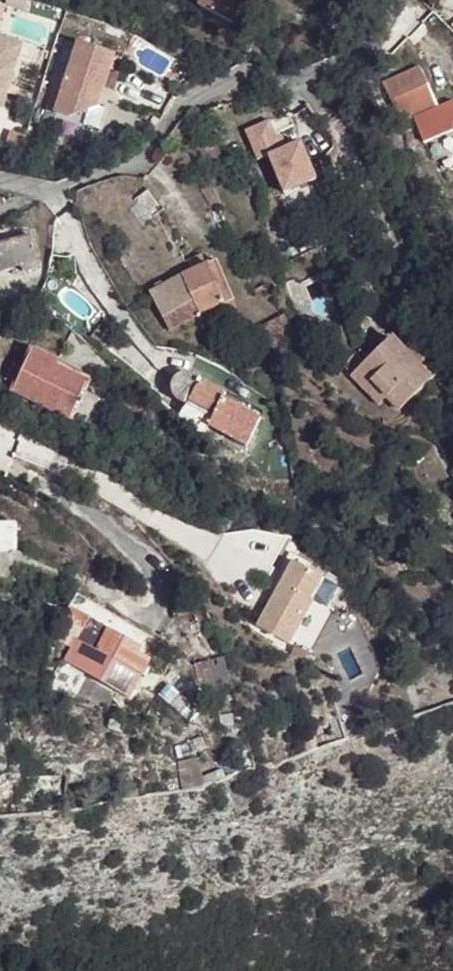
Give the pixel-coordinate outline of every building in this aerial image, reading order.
[(202,6),(204,8),(201,15),(233,28),(236,21),(247,25),(256,8),(244,3),(246,0),(205,0),(202,6)] [(20,44),(0,38),(0,106),(20,44)] [(73,40),(69,53),(100,64),(99,69),(106,71),(112,53),(73,40)] [(100,64),(69,53),(49,115),(42,112),(34,110),(30,122),(37,125),(38,126),(38,124),(85,139),(89,128),(80,125),(99,69),(100,64)] [(399,113),(410,109),(415,119),(440,107),(419,66),(384,82),(399,113)] [(256,160),(267,155),(283,192),(317,178),(301,141),(281,149),(268,120),(244,131),(256,160)] [(5,128),(0,143),(17,148),(22,134),(5,128)] [(153,192),(129,208),(142,225),(164,210),(153,192)] [(0,244),(0,269),(21,265),(23,271),(39,267),(30,236),(0,244)] [(193,270),(208,263),(202,252),(188,259),(193,270)] [(172,266),(177,278),(182,275),(193,270),(188,259),(172,266)] [(182,275),(199,312),(206,309),(217,332),(243,320),(217,260),(208,263),(193,270),(182,275)] [(170,331),(199,312),(182,275),(177,278),(154,295),(170,331)] [(278,361),(305,350),(292,312),(264,322),(278,361)] [(409,350),(395,337),(361,371),(388,400),(400,413),(434,380),(424,368),(427,363),(413,347),(409,350)] [(87,392),(91,383),(70,372),(69,374),(56,367),(60,363),(32,350),(24,367),(22,372),(82,402),(87,392)] [(183,401),(201,378),(194,373),(191,371),(188,371),(185,370),(182,371),(179,372),(176,374),(174,376),(173,379),(171,382),(171,385),(172,388),(173,391),(174,394),(176,396),(181,400),(183,401)] [(382,407),(388,400),(361,371),(354,377),(382,407)] [(72,422),(82,402),(22,372),(14,386),(12,391),(72,422)] [(237,450),(257,425),(226,402),(228,398),(201,378),(183,401),(208,420),(204,425),(237,450)] [(103,401),(87,392),(82,402),(98,410),(103,401)] [(183,401),(181,400),(170,415),(197,435),(204,425),(208,420),(183,401)] [(0,525),(0,552),(9,552),(9,525),(0,525)] [(329,584),(294,565),(260,626),(294,645),(298,639),(320,651),(329,636),(306,623),(329,584)] [(147,642),(79,602),(61,633),(79,644),(67,663),(126,696),(146,661),(138,656),(147,642)] [(311,656),(298,649),(293,659),(305,666),(311,656)] [(223,657),(193,665),(198,682),(227,674),(223,657)] [(86,680),(65,668),(53,688),(75,700),(86,680)] [(204,715),(171,687),(161,700),(194,727),(204,715)] [(209,752),(204,740),(190,746),(195,757),(209,752)]
